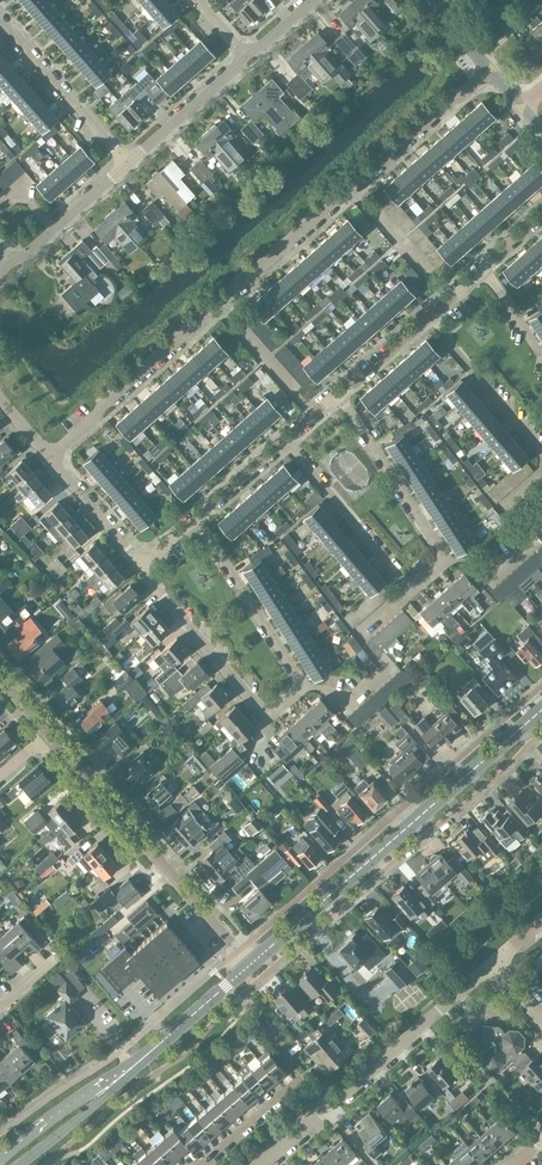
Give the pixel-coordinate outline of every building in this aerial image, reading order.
[(30,10),(41,0),(21,0),(30,10)] [(39,20),(53,8),(46,0),(41,0),(30,10),(39,20)] [(154,15),(168,3),(165,0),(150,0),(145,5),(154,15)] [(230,4),(248,24),(250,22),(254,22),(265,13),(265,9),(268,6),(262,0),(234,0),(230,4)] [(354,3),(380,33),(388,25),(373,8),(378,4),(375,0),(358,0),(354,3)] [(396,12),(401,8),(394,0),(385,0),(396,12)] [(88,5),(93,11),(98,8),(92,2),(88,5)] [(105,2),(100,5),(106,11),(110,8),(105,2)] [(168,3),(154,15),(164,26),(178,14),(168,3)] [(380,33),(354,3),(348,8),(347,7),(339,14),(351,28),(356,23),(371,40),(380,33)] [(39,20),(49,31),(63,19),(53,8),(39,20)] [(98,8),(93,11),(99,18),(103,14),(98,8)] [(114,21),(119,27),(124,23),(118,17),(114,21)] [(49,31),(58,42),(72,30),(63,19),(49,31)] [(538,25),(534,20),(530,23),(535,28),(531,31),(535,35),(526,43),(541,62),(541,29),(538,25)] [(175,21),(169,26),(173,31),(179,25),(175,21)] [(107,27),(112,33),(117,29),(111,23),(107,27)] [(124,23),(119,27),(125,33),(129,29),(124,23)] [(173,31),(169,26),(163,32),(167,36),(173,31)] [(117,29),(112,33),(118,39),(122,35),(117,29)] [(58,42),(68,53),(81,40),(72,30),(58,42)] [(345,31),(340,36),(353,51),(358,46),(345,31)] [(305,44),(331,75),(332,76),(338,82),(340,84),(351,74),(344,66),(341,69),(325,50),(330,46),(318,32),(310,39),(312,41),(306,45),(305,44)] [(353,51),(340,36),(335,41),(347,55),(353,51)] [(137,38),(133,42),(139,49),(143,45),(137,38)] [(81,40),(68,53),(77,63),(91,51),(95,47),(91,42),(86,46),(81,40)] [(154,40),(148,45),(151,49),(157,44),(154,40)] [(201,41),(190,50),(202,65),(213,55),(201,41)] [(299,72),(292,79),(306,95),(313,89),(305,79),(314,72),(323,82),(331,75),(305,44),(291,56),(293,58),(289,61),(299,72)] [(126,48),(132,55),(136,51),(130,45),(126,48)] [(151,49),(148,45),(141,51),(145,55),(151,49)] [(190,50),(179,60),(192,74),(202,65),(190,50)] [(77,63),(87,74),(100,62),(91,51),(77,63)] [(9,65),(0,55),(0,74),(9,65)] [(179,60),(169,69),(181,83),(192,74),(179,60)] [(100,62),(87,74),(96,85),(110,73),(100,62)] [(5,88),(19,76),(9,65),(0,74),(0,82),(5,88)] [(181,83),(169,69),(158,79),(170,93),(181,83)] [(166,96),(168,94),(148,72),(108,108),(128,130),(130,128),(134,128),(145,119),(145,115),(148,112),(137,101),(148,92),(158,103),(159,102),(163,102),(166,100),(166,96)] [(5,88),(15,99),(28,87),(19,76),(5,88)] [(330,89),(338,82),(332,76),(324,83),(330,89)] [(267,86),(261,91),(291,126),(301,117),(296,111),(294,112),(280,96),(284,92),(272,78),(265,85),(267,86)] [(306,95),(292,79),(287,83),(301,99),(306,95)] [(340,84),(344,89),(349,85),(345,80),(340,84)] [(93,92),(99,98),(109,89),(104,83),(93,92)] [(15,99),(24,110),(38,98),(28,87),(15,99)] [(280,135),(291,126),(261,91),(255,97),(253,95),(245,102),(242,105),(255,120),(264,112),(275,125),(273,127),(280,135)] [(24,110),(34,120),(47,108),(38,98),(24,110)] [(482,102),(471,112),(483,126),(494,116),(482,102)] [(47,108),(34,120),(43,131),(57,119),(47,108)] [(471,112),(460,122),(472,135),(483,126),(471,112)] [(252,119),(246,124),(259,138),(264,134),(252,119)] [(218,129),(212,134),(238,163),(246,155),(231,138),(236,134),(224,121),(217,127),(218,129)] [(460,122),(450,131),(462,145),(472,135),(460,122)] [(259,138),(246,124),(241,129),(254,143),(259,138)] [(55,126),(49,132),(52,136),(59,130),(55,126)] [(0,130),(0,133),(4,138),(8,134),(3,128),(0,130)] [(450,131),(439,141),(451,154),(462,145),(450,131)] [(52,136),(49,132),(42,137),(46,141),(52,136)] [(497,142),(502,148),(513,138),(508,132),(497,142)] [(238,163),(212,134),(206,139),(204,138),(197,144),(209,158),(214,153),(229,170),(238,163)] [(439,141),(428,150),(440,163),(451,154),(439,141)] [(516,141),(505,151),(510,156),(521,146),(516,141)] [(16,144),(12,147),(18,153),(22,150),(16,144)] [(33,145),(27,150),(30,155),(37,149),(33,145)] [(81,147),(70,156),(82,170),(93,160),(81,147)] [(494,148),(488,153),(491,157),(498,152),(494,148)] [(6,153),(11,159),(15,156),(10,150),(6,153)] [(30,155),(27,150),(21,156),(24,160),(30,155)] [(428,150),(418,159),(429,173),(440,163),(428,150)] [(65,161),(59,166),(72,180),(82,170),(70,156),(66,152),(61,156),(65,161)] [(491,157),(488,153),(482,159),(485,163),(491,157)] [(500,155),(494,160),(498,165),(504,159),(500,155)] [(201,159),(195,164),(208,178),(213,173),(201,159)] [(418,159),(407,169),(419,182),(429,173),(418,159)] [(16,160),(10,165),(20,176),(25,171),(16,160)] [(173,160),(160,172),(186,202),(195,195),(180,177),(185,173),(173,160)] [(498,165),(494,160),(488,166),(492,170),(498,165)] [(524,173),(536,186),(541,181),(541,171),(535,163),(524,173)] [(208,178),(195,164),(190,168),(203,182),(208,178)] [(10,165),(5,169),(14,180),(20,176),(10,165)] [(54,170),(49,175),(61,189),(72,180),(59,166),(54,170)] [(474,168),(468,173),(472,177),(478,172),(474,168)] [(0,174),(0,175),(9,185),(14,180),(5,169),(0,174)] [(407,169),(396,178),(408,192),(419,182),(407,169)] [(186,202),(160,172),(159,172),(159,171),(158,171),(157,170),(156,171),(152,174),(152,175),(152,176),(153,177),(146,183),(158,197),(163,193),(177,209),(175,211),(183,220),(193,211),(186,203),(186,202)] [(242,171),(236,173),(238,180),(244,178),(242,171)] [(478,172),(472,177),(475,181),(481,176),(479,173),(478,172)] [(457,177),(454,180),(459,185),(464,181),(462,179),(465,176),(462,173),(457,177)] [(462,179),(465,183),(472,177),(468,173),(462,179)] [(524,173),(513,182),(525,196),(536,186),(524,173)] [(4,189),(9,185),(0,175),(0,185),(4,189)] [(61,189),(49,175),(37,185),(50,199),(61,189)] [(472,177),(465,183),(469,187),(475,181),(472,177)] [(388,191),(393,197),(397,202),(408,192),(396,178),(385,188),(388,191)] [(513,182),(502,192),(515,205),(525,196),(513,182)] [(452,185),(445,191),(449,195),(455,189),(452,185)] [(377,201),(382,207),(393,197),(388,191),(377,201)] [(449,195),(445,191),(439,196),(443,200),(449,195)] [(458,192),(452,198),(455,202),(461,197),(458,192)] [(502,192),(492,201),(504,215),(515,205),(502,192)] [(382,207),(387,212),(398,202),(397,202),(393,197),(382,207)] [(455,202),(452,198),(445,203),(449,207),(455,202)] [(192,199),(188,203),(193,208),(197,205),(192,199)] [(152,201),(147,206),(160,220),(165,215),(152,201)] [(492,201),(481,211),(493,224),(504,215),(492,201)] [(115,208),(110,212),(138,244),(147,237),(132,220),(136,216),(124,202),(118,208),(115,208)] [(387,212),(391,217),(402,208),(398,202),(387,212)] [(430,204),(424,210),(427,214),(434,208),(430,204)] [(160,220),(147,206),(142,211),(154,225),(160,220)] [(391,217),(396,222),(407,213),(402,208),(391,217)] [(427,214),(424,210),(418,215),(421,219),(427,214)] [(436,211),(430,217),(434,221),(440,215),(436,211)] [(481,211),(470,220),(482,234),(493,224),(481,211)] [(138,244),(110,212),(105,217),(105,220),(98,226),(99,227),(96,230),(106,243),(115,235),(130,252),(138,244)] [(396,222),(401,228),(411,218),(407,213),(396,222)] [(165,215),(160,220),(165,225),(170,221),(165,215)] [(434,221),(430,217),(424,222),(427,226),(429,225),(433,222),(434,221)] [(411,218),(401,228),(405,233),(416,224),(411,218)] [(349,220),(338,230),(350,243),(361,234),(349,220)] [(470,220),(460,229),(472,243),(482,234),(470,220)] [(433,222),(429,225),(435,232),(439,229),(433,222)] [(408,236),(413,242),(424,232),(419,227),(408,236)] [(460,229),(449,239),(461,253),(472,243),(460,229)] [(338,230),(327,239),(339,253),(350,243),(338,230)] [(413,242),(418,247),(428,238),(424,232),(413,242)] [(418,247),(422,252),(433,243),(428,238),(418,247)] [(84,266),(79,261),(92,250),(83,239),(58,261),(71,275),(69,277),(69,280),(72,284),(61,293),(76,310),(99,290),(94,283),(97,280),(95,278),(96,276),(86,264),(84,266)] [(327,239),(316,249),(328,262),(339,253),(327,239)] [(438,249),(442,253),(447,259),(450,263),(461,253),(449,239),(438,249)] [(528,252),(540,265),(541,263),(541,246),(539,242),(528,252)] [(99,248),(112,262),(117,257),(105,243),(99,248)] [(422,252),(427,257),(437,248),(433,243),(422,252)] [(427,257),(431,263),(442,253),(438,249),(437,248),(427,257)] [(316,249),(305,258),(317,272),(328,262),(316,249)] [(364,260),(369,265),(380,256),(375,250),(364,260)] [(528,252),(517,261),(529,274),(540,265),(528,252)] [(442,253),(431,263),(436,268),(447,259),(442,253)] [(305,258),(295,268),(307,281),(317,272),(305,258)] [(117,259),(113,262),(118,268),(122,265),(117,259)] [(382,259),(371,268),(376,274),(387,264),(382,259)] [(529,274),(517,261),(506,271),(518,284),(529,274)] [(360,266),(354,271),(357,275),(364,270),(360,266)] [(412,281),(418,276),(411,267),(405,273),(412,281)] [(295,268),(284,277),(296,291),(307,281),(295,268)] [(357,275),(354,271),(348,277),(351,281),(357,275)] [(366,273),(360,278),(364,282),(370,277),(366,273)] [(284,277),(273,287),(285,300),(296,291),(284,277)] [(364,282),(360,278),(354,284),(357,288),(364,282)] [(401,281),(390,291),(402,305),(413,295),(401,281)] [(127,285),(117,294),(122,301),(133,292),(127,285)] [(340,286),(334,292),(337,296),(344,290),(340,286)] [(273,287),(263,296),(275,310),(285,300),(273,287)] [(344,290),(337,296),(341,300),(347,294),(344,290)] [(390,291),(379,300),(392,314),(402,305),(390,291)] [(327,297),(331,301),(337,296),(334,292),(327,297)] [(254,310),(259,315),(263,320),(275,310),(263,296),(251,306),(254,309),(254,310)] [(337,296),(331,301),(334,305),(341,300),(337,296)] [(379,300),(369,310),(381,324),(392,314),(379,300)] [(317,304),(311,309),(314,313),(321,308),(317,304)] [(314,313),(311,309),(304,315),(308,319),(314,313)] [(243,319),(248,325),(259,315),(254,310),(243,319)] [(369,310),(358,319),(370,333),(381,324),(369,310)] [(323,311),(317,316),(320,320),(327,315),(323,311)] [(540,331),(541,330),(541,313),(532,319),(540,331)] [(248,325),(252,330),(263,320),(259,315),(248,325)] [(320,320),(317,316),(311,322),(314,326),(320,320)] [(358,319),(347,329),(359,343),(370,333),(358,319)] [(252,330),(257,335),(268,326),(263,320),(252,330)] [(295,322),(289,328),(293,332),(299,327),(295,322)] [(257,335),(262,340),(273,331),(268,326),(257,335)] [(293,332),(289,328),(283,333),(287,338),(293,332)] [(347,329),(336,338),(349,352),(359,343),(347,329)] [(302,330),(295,335),(299,339),(305,334),(302,330)] [(262,340),(266,346),(277,336),(276,335),(273,331),(262,340)] [(299,339),(295,335),(289,340),(293,345),(299,339)] [(277,336),(266,346),(271,351),(282,342),(277,336)] [(214,338),(203,348),(215,362),(227,352),(214,338)] [(336,338),(326,348),(338,361),(349,352),(336,338)] [(426,341),(415,351),(427,364),(438,354),(426,341)] [(274,354),(278,359),(289,350),(284,344),(274,354)] [(203,348),(193,358),(205,372),(215,362),(203,348)] [(326,348),(315,357),(327,371),(338,361),(326,348)] [(278,359),(283,365),(294,355),(289,350),(278,359)] [(415,351),(405,360),(416,373),(427,364),(415,351)] [(283,365),(288,370),(299,361),(294,355),(283,365)] [(304,367),(308,372),(313,377),(316,381),(327,371),(315,357),(304,367)] [(193,358),(182,367),(194,381),(205,372),(193,358)] [(405,360),(394,369),(405,383),(416,373),(405,360)] [(288,370),(293,376),(304,366),(299,361),(288,370)] [(293,376),(297,381),(308,372),(304,367),(304,366),(293,376)] [(182,367),(171,377),(183,390),(194,381),(182,367)] [(230,378),(235,384),(246,374),(241,368),(230,378)] [(394,369),(383,379),(395,392),(405,383),(394,369)] [(308,372),(297,381),(302,387),(313,377),(308,372)] [(171,377),(160,386),(172,400),(183,390),(171,377)] [(248,377),(238,386),(243,392),(253,383),(248,377)] [(450,378),(444,384),(447,388),(454,382),(450,378)] [(383,379),(373,388),(384,401),(395,392),(383,379)] [(447,392),(457,403),(470,391),(461,380),(450,389),(447,392)] [(227,384),(221,389),(224,393),(230,388),(227,384)] [(447,388),(444,384),(437,389),(441,393),(447,388)] [(160,386),(150,396),(162,409),(172,400),(160,386)] [(384,401),(373,388),(361,398),(373,411),(384,401)] [(224,393),(221,389),(215,395),(218,399),(224,393)] [(233,391),(227,396),(230,400),(236,395),(233,391)] [(457,403),(466,414),(480,402),(470,391),(457,403)] [(262,403),(256,409),(268,422),(280,413),(267,399),(263,394),(258,398),(262,403)] [(150,396),(139,405),(151,419),(162,409),(150,396)] [(230,400),(227,396),(220,401),(224,405),(230,400)] [(428,397),(422,402),(426,406),(432,401),(428,397)] [(426,406),(422,402),(416,408),(420,412),(426,406)] [(466,414),(475,425),(489,413),(480,402),(466,414)] [(205,403),(199,408),(203,412),(209,407),(205,403)] [(250,414),(246,418),(258,432),(268,422),(256,409),(253,404),(248,408),(252,413),(250,414)] [(139,405),(128,415),(140,428),(151,419),(139,405)] [(203,412),(199,408),(193,414),(196,418),(203,412)] [(282,413),(286,418),(291,414),(287,409),(282,413)] [(211,410),(205,415),(209,419),(215,414),(211,410)] [(428,416),(433,423),(437,419),(433,413),(428,416)] [(475,425),(485,436),(499,424),(489,413),(475,425)] [(140,428),(128,415),(117,424),(129,438),(140,428)] [(209,419),(205,415),(199,420),(202,425),(209,419)] [(246,418),(235,428),(247,441),(258,432),(246,418)] [(437,419),(433,423),(438,429),(442,426),(437,419)] [(412,420),(405,425),(409,431),(416,427),(412,420)] [(185,423),(179,429),(182,433),(188,427),(185,423)] [(485,436),(494,447),(508,435),(499,424),(485,436)] [(405,425),(392,433),(396,439),(403,435),(409,431),(405,425)] [(426,428),(431,435),(435,431),(430,425),(426,428)] [(188,427),(182,433),(186,437),(192,431),(188,427)] [(235,428),(224,437),(236,451),(247,441),(235,428)] [(173,434),(176,438),(182,433),(179,429),(173,434)] [(435,431),(431,435),(436,441),(440,438),(435,431)] [(182,433),(176,438),(180,442),(186,437),(182,433)] [(396,439),(387,445),(395,457),(410,447),(403,435),(396,439)] [(494,447),(503,458),(517,446),(508,435),(494,447)] [(445,439),(450,446),(455,442),(450,436),(445,439)] [(119,440),(124,447),(128,443),(123,437),(119,440)] [(224,437),(213,446),(225,460),(236,451),(224,437)] [(15,452),(4,440),(0,443),(0,464),(15,452)] [(162,441),(156,446),(159,450),(166,445),(162,441)] [(455,442),(450,446),(455,453),(460,449),(455,442)] [(128,443),(124,447),(130,453),(134,449),(128,443)] [(159,450),(156,446),(150,451),(153,456),(159,450)] [(213,446),(203,456),(214,469),(225,460),(213,446)] [(519,464),(524,459),(527,457),(517,446),(503,458),(513,469),(519,464)] [(168,447),(162,453),(166,457),(172,452),(168,447)] [(395,457),(403,469),(418,459),(410,447),(395,457)] [(443,451),(448,457),(452,454),(447,448),(443,451)] [(98,450),(84,462),(94,474),(108,462),(112,458),(106,452),(102,456),(98,450)] [(166,457),(162,453),(156,458),(159,463),(166,457)] [(452,454),(448,457),(453,464),(457,461),(452,454)] [(203,456),(192,465),(204,479),(214,469),(203,456)] [(138,462),(143,468),(147,465),(142,458),(138,462)] [(403,469),(411,481),(426,471),(418,459),(403,469)] [(463,462),(468,469),(472,465),(467,459),(463,462)] [(524,459),(519,464),(528,475),(534,470),(524,459)] [(10,490),(16,485),(31,471),(22,460),(8,472),(14,478),(6,485),(10,490)] [(94,474),(103,484),(117,472),(108,462),(94,474)] [(519,464),(513,469),(523,480),(528,475),(519,464)] [(147,465),(143,468),(149,474),(153,471),(147,465)] [(192,465),(181,475),(193,488),(204,479),(192,465)] [(472,465),(468,469),(473,475),(477,472),(472,465)] [(283,466),(272,476),(284,489),(295,480),(283,466)] [(513,469),(508,473),(517,485),(523,480),(513,469)] [(460,474),(465,480),(470,477),(465,470),(460,474)] [(20,502),(28,495),(42,483),(31,471),(16,485),(21,490),(14,496),(20,502)] [(411,481),(418,493),(434,483),(426,471),(411,481)] [(103,484),(113,495),(126,483),(117,472),(103,484)] [(508,473),(502,478),(512,489),(517,485),(508,473)] [(193,488),(181,475),(170,485),(182,498),(193,488)] [(272,476),(262,485),(273,499),(284,489),(272,476)] [(470,477),(465,480),(470,487),(475,484),(470,477)] [(476,480),(481,487),(486,483),(481,477),(476,480)] [(502,478),(497,483),(506,494),(512,489),(502,478)] [(157,484),(162,490),(166,486),(161,480),(157,484)] [(42,483),(28,495),(37,506),(51,494),(42,483)] [(126,483),(113,495),(122,506),(136,494),(132,490),(126,483)] [(418,493),(426,505),(441,495),(434,483),(418,493)] [(497,483),(491,488),(501,499),(506,494),(497,483)] [(262,485),(251,495),(263,508),(273,499),(262,485)] [(166,486),(162,490),(168,496),(172,492),(166,486)] [(501,499),(491,488),(486,492),(496,503),(501,499)] [(316,490),(305,499),(308,502),(311,507),(322,497),(316,490)] [(477,496),(482,503),(487,500),(482,493),(477,496)] [(122,506),(131,517),(145,505),(136,494),(122,506)] [(251,495),(240,504),(252,517),(263,508),(251,495)] [(426,505),(434,517),(449,507),(441,495),(426,505)] [(487,500),(482,503),(487,510),(492,506),(487,500)] [(39,518),(49,530),(68,513),(58,502),(39,518)] [(308,502),(301,508),(305,512),(311,507),(308,502)] [(240,504),(230,514),(241,527),(252,517),(240,504)] [(145,505),(131,517),(141,528),(155,516),(145,505)] [(305,517),(314,528),(328,516),(319,505),(305,517)] [(8,511),(4,507),(0,510),(0,518),(8,511)] [(434,517),(442,529),(457,519),(449,507),(434,517)] [(305,512),(301,508),(295,513),(299,518),(305,512)] [(502,520),(496,512),(491,515),(500,527),(505,524),(502,520)] [(58,540),(63,536),(77,524),(68,513),(49,530),(58,540)] [(241,527),(230,514),(219,523),(230,537),(241,527)] [(314,528),(324,539),(338,527),(328,516),(314,528)] [(10,526),(15,532),(27,522),(22,517),(10,526)] [(442,529),(449,541),(465,531),(457,519),(442,529)] [(286,521),(280,526),(283,530),(290,525),(286,521)] [(27,522),(15,532),(20,538),(31,528),(27,522)] [(153,523),(149,526),(155,533),(159,530),(153,523)] [(77,524),(63,536),(73,547),(87,535),(77,524)] [(283,530),(280,526),(273,532),(277,536),(283,530)] [(324,539),(333,550),(347,538),(338,527),(324,539)] [(465,531),(449,541),(457,553),(473,544),(465,531)] [(286,542),(291,548),(295,545),(290,538),(286,542)] [(333,550),(342,561),(356,549),(347,538),(333,550)] [(80,555),(89,566),(103,554),(94,543),(80,555)] [(295,545),(291,548),(296,555),(300,551),(295,545)] [(268,546),(262,550),(265,556),(272,552),(268,546)] [(34,553),(38,558),(44,552),(40,548),(34,553)] [(283,553),(288,559),(292,556),(287,549),(283,553)] [(342,561),(351,572),(365,560),(356,549),(342,561)] [(533,554),(541,563),(541,553),(539,549),(533,554)] [(249,558),(253,564),(260,560),(265,556),(262,550),(249,558)] [(89,566),(85,571),(90,576),(86,580),(90,585),(113,565),(103,554),(89,566)] [(528,558),(537,569),(541,565),(541,563),(533,554),(528,558)] [(292,556),(288,559),(293,566),(297,563),(292,556)] [(24,558),(20,562),(24,566),(31,561),(28,558),(26,560),(24,558)] [(46,568),(51,574),(62,564),(57,558),(46,568)] [(528,558),(523,563),(532,574),(537,569),(528,558)] [(245,570),(253,582),(268,573),(260,560),(253,564),(245,570)] [(351,572),(361,583),(375,571),(365,560),(351,572)] [(303,564),(308,571),(313,568),(308,561),(303,564)] [(523,563),(517,568),(527,578),(532,574),(523,563)] [(62,564),(51,574),(56,579),(67,569),(62,564)] [(113,565),(90,585),(94,590),(103,582),(108,588),(122,576),(113,565)] [(313,568),(308,571),(313,578),(318,575),(313,568)] [(517,568),(512,572),(521,583),(524,581),(527,578),(517,568)] [(376,590),(381,585),(384,582),(375,571),(361,583),(371,594),(376,590)] [(300,576),(305,582),(309,579),(305,572),(300,576)] [(507,577),(516,588),(519,585),(521,583),(512,572),(507,577)] [(253,582),(260,594),(276,585),(268,573),(253,582)] [(463,574),(452,583),(474,608),(478,603),(473,597),(479,592),(475,587),(463,574)] [(11,582),(5,575),(0,579),(0,592),(11,582)] [(501,582),(511,592),(516,588),(507,577),(501,582)] [(56,579),(53,582),(61,591),(65,588),(56,579)] [(309,579),(305,582),(310,589),(314,586),(309,579)] [(521,583),(519,585),(524,591),(529,587),(524,581),(521,583)] [(496,587),(505,597),(511,592),(501,582),(496,587)] [(452,583),(442,592),(453,606),(459,601),(469,612),(474,608),(452,583)] [(320,587),(325,594),(330,591),(325,584),(320,587)] [(103,603),(111,613),(119,607),(124,612),(141,597),(130,585),(119,594),(116,591),(103,603)] [(260,594),(268,606),(283,597),(276,585),(260,594)] [(381,585),(376,590),(385,600),(390,596),(381,585)] [(511,592),(505,597),(514,607),(528,595),(524,591),(519,585),(516,588),(511,592)] [(500,602),(505,597),(496,587),(491,591),(500,602)] [(69,594),(73,599),(79,594),(76,589),(69,594)] [(376,590),(371,594),(380,605),(385,600),(376,590)] [(330,591),(325,594),(331,601),(335,598),(330,591)] [(442,592),(431,602),(443,615),(447,619),(451,615),(448,611),(453,606),(442,592)] [(371,594),(365,599),(374,610),(380,605),(371,594)] [(317,599),(322,605),(326,602),(321,595),(317,599)] [(71,608),(81,619),(101,602),(96,596),(81,609),(77,603),(71,608)] [(268,606),(276,618),(291,609),(283,597),(268,606)] [(365,599),(360,604),(369,614),(374,610),(365,599)] [(326,602),(322,605),(327,612),(331,608),(326,602)] [(334,605),(339,612),(343,609),(338,602),(334,605)] [(424,615),(419,620),(427,629),(433,624),(438,619),(442,623),(448,630),(446,632),(454,642),(461,636),(460,634),(455,629),(453,626),(447,619),(443,615),(431,602),(420,611),(424,615)] [(6,603),(0,609),(0,629),(8,622),(12,628),(32,611),(25,604),(14,613),(6,603)] [(478,603),(474,608),(479,614),(484,609),(478,603)] [(360,604),(354,608),(363,619),(369,614),(360,604)] [(39,606),(33,611),(36,615),(42,610),(39,606)] [(149,606),(131,621),(135,626),(141,633),(159,618),(149,606)] [(354,608),(349,613),(358,624),(363,619),(354,608)] [(276,618),(283,630),(299,621),(291,609),(276,618)] [(403,610),(397,615),(407,627),(412,623),(403,610)] [(540,610),(534,616),(541,625),(541,612),(540,610)] [(358,624),(349,613),(343,618),(352,628),(358,624)] [(397,615),(392,619),(402,631),(407,627),(397,615)] [(451,615),(447,619),(453,626),(455,629),(460,625),(457,622),(451,615)] [(7,643),(18,656),(37,641),(31,635),(39,628),(28,616),(17,625),(23,633),(18,638),(16,636),(7,643)] [(159,618),(141,633),(147,639),(143,643),(146,647),(149,645),(150,646),(169,630),(159,618)] [(334,622),(339,628),(344,625),(339,618),(334,622)] [(105,627),(103,628),(108,634),(111,632),(115,636),(123,629),(127,632),(132,628),(128,624),(129,624),(125,619),(119,623),(115,619),(105,627)] [(392,619),(387,624),(397,636),(402,631),(392,619)] [(283,630),(291,643),(306,632),(299,621),(283,630)] [(318,625),(322,630),(328,626),(324,621),(318,625)] [(387,624),(381,628),(391,640),(397,636),(387,624)] [(344,625),(339,628),(345,635),(349,632),(344,625)] [(460,625),(455,629),(460,634),(465,631),(460,625)] [(528,626),(517,635),(523,642),(518,646),(520,648),(516,651),(525,661),(528,658),(534,665),(541,658),(541,654),(539,650),(541,647),(541,642),(528,626)] [(381,628),(376,633),(386,645),(391,640),(381,628)] [(291,643),(298,655),(314,645),(306,632),(291,643)] [(376,633),(371,637),(380,649),(386,645),(376,633)] [(28,666),(42,682),(64,663),(55,652),(65,643),(60,638),(57,635),(36,652),(40,656),(28,666)] [(361,648),(358,644),(352,636),(346,641),(355,653),(361,648)] [(380,649),(371,637),(365,642),(377,656),(382,651),(380,649)] [(176,638),(152,659),(162,670),(154,678),(159,685),(175,672),(177,670),(172,664),(187,651),(176,638)] [(503,664),(503,663),(501,661),(501,662),(498,658),(499,657),(499,656),(503,652),(504,653),(506,651),(495,639),(480,651),(494,668),(483,677),(497,694),(503,689),(504,690),(506,689),(510,686),(511,683),(510,682),(515,678),(507,667),(506,667),(505,667),(503,665),(503,664)] [(507,642),(501,646),(511,657),(516,653),(507,642)] [(146,647),(131,661),(135,666),(154,650),(150,646),(149,645),(146,647)] [(298,655),(306,667),(322,657),(314,645),(298,655)] [(76,651),(67,659),(71,663),(80,656),(76,651)] [(123,656),(120,652),(115,657),(118,661),(123,656)] [(322,657),(306,667),(314,679),(330,669),(322,657)] [(337,657),(331,660),(336,666),(341,663),(337,657)] [(410,660),(403,665),(408,670),(414,665),(410,660)] [(175,672),(159,685),(168,695),(186,680),(193,688),(208,675),(197,662),(182,675),(177,670),(175,672)] [(114,674),(110,677),(114,681),(125,671),(119,664),(111,671),(114,674)] [(62,676),(68,684),(54,695),(67,709),(81,697),(75,690),(78,688),(75,684),(82,678),(73,667),(62,676)] [(401,670),(395,675),(405,686),(410,681),(401,670)] [(410,682),(416,690),(431,677),(424,670),(410,682)] [(113,682),(120,691),(132,680),(125,671),(114,681),(113,682)] [(395,675),(390,680),(399,690),(405,686),(395,675)] [(459,697),(474,713),(486,703),(476,692),(482,687),(473,677),(460,689),(464,693),(459,697)] [(152,678),(144,685),(150,691),(158,684),(152,678)] [(390,680),(384,684),(394,695),(399,690),(390,680)] [(196,693),(181,706),(186,712),(201,699),(207,705),(201,710),(208,718),(216,711),(214,708),(227,697),(216,684),(201,698),(196,693)] [(384,684),(379,689),(389,700),(394,695),(384,684)] [(166,696),(168,695),(159,685),(158,686),(166,696)] [(379,689),(374,694),(383,705),(389,700),(379,689)] [(153,690),(149,694),(156,702),(160,698),(153,690)] [(145,693),(136,701),(139,704),(143,700),(149,707),(154,703),(145,693)] [(374,694),(368,699),(378,710),(383,705),(374,694)] [(368,699),(363,703),(372,714),(378,710),(368,699)] [(390,707),(394,703),(390,699),(386,703),(390,707)] [(90,713),(80,721),(89,732),(104,720),(111,713),(106,708),(100,700),(88,711),(90,713)] [(320,700),(309,709),(321,723),(325,727),(329,723),(325,719),(332,713),(326,706),(320,700)] [(398,700),(390,707),(393,712),(400,707),(402,705),(398,700)] [(423,717),(413,726),(434,750),(443,741),(445,744),(454,736),(451,734),(459,728),(455,723),(461,718),(452,708),(444,700),(437,706),(445,714),(431,726),(423,717)] [(363,703),(357,708),(367,719),(372,714),(363,703)] [(223,725),(229,731),(245,717),(235,705),(214,723),(219,729),(223,725)] [(385,707),(378,713),(390,727),(397,720),(385,707)] [(357,708),(352,713),(362,724),(367,719),(357,708)] [(309,709),(298,719),(311,732),(316,728),(320,732),(325,727),(321,723),(309,709)] [(155,715),(155,718),(158,722),(161,722),(166,718),(160,711),(155,715)] [(362,724),(352,713),(347,718),(356,729),(362,724)] [(173,717),(169,720),(175,726),(179,723),(173,717)] [(245,717),(229,731),(234,737),(230,741),(232,743),(229,745),(231,747),(208,766),(212,771),(218,778),(220,780),(221,779),(224,783),(246,764),(242,760),(237,753),(252,739),(247,734),(254,728),(245,717)] [(298,719),(288,728),(304,747),(309,753),(314,749),(304,738),(311,732),(298,719)] [(197,730),(202,736),(213,726),(209,720),(197,730)] [(122,757),(136,745),(126,733),(128,731),(128,729),(125,725),(122,725),(120,727),(116,722),(95,741),(104,752),(112,745),(122,757)] [(169,722),(162,728),(170,738),(177,732),(169,722)] [(329,723),(325,727),(331,734),(335,730),(329,723)] [(331,734),(325,727),(320,732),(326,739),(331,734)] [(304,747),(288,728),(277,737),(282,743),(274,750),(285,763),(304,747)] [(0,732),(0,761),(10,752),(7,749),(15,742),(14,741),(17,739),(11,732),(9,734),(4,729),(0,732)] [(419,746),(408,733),(396,743),(402,750),(390,761),(393,763),(389,767),(394,772),(392,774),(401,783),(410,776),(408,774),(421,762),(412,753),(419,746)] [(350,738),(340,746),(360,769),(369,761),(350,738)] [(143,751),(121,770),(137,788),(159,769),(143,751)] [(192,760),(202,771),(203,770),(208,766),(198,755),(192,760)] [(324,761),(318,767),(322,771),(325,772),(330,767),(324,761)] [(282,763),(277,768),(282,774),(288,769),(282,763)] [(7,793),(12,799),(24,788),(33,799),(53,783),(39,766),(19,782),(7,793)] [(208,766),(203,770),(207,775),(212,771),(208,766)] [(299,769),(294,773),(299,779),(304,774),(299,769)] [(541,793),(541,774),(538,777),(537,776),(535,778),(537,780),(534,783),(541,793)] [(213,783),(217,787),(222,782),(220,780),(218,778),(213,783)] [(369,784),(364,779),(354,788),(373,810),(387,797),(373,781),(369,784)] [(141,800),(150,810),(152,808),(156,812),(165,803),(173,796),(161,782),(153,789),(152,788),(143,797),(144,798),(141,800)] [(189,802),(190,803),(201,793),(199,792),(194,785),(183,795),(182,794),(171,803),(170,802),(157,813),(165,822),(189,802)] [(523,790),(515,797),(514,796),(512,798),(513,799),(509,802),(528,823),(539,814),(541,818),(541,802),(539,798),(534,803),(523,790)] [(231,791),(222,798),(227,804),(236,797),(231,791)] [(331,804),(340,814),(346,821),(351,817),(357,823),(367,815),(345,791),(331,804)] [(206,799),(201,793),(190,803),(195,809),(206,799)] [(320,808),(323,811),(329,806),(319,794),(313,800),(320,808)] [(45,823),(50,829),(71,811),(61,800),(43,815),(39,810),(26,821),(35,832),(45,823)] [(278,801),(269,808),(276,816),(284,809),(278,801)] [(168,826),(177,836),(198,819),(202,815),(196,808),(195,809),(191,812),(189,809),(180,816),(179,816),(175,820),(168,826)] [(338,841),(333,835),(340,829),(323,811),(320,808),(312,815),(313,816),(309,819),(316,826),(310,831),(327,851),(338,841)] [(499,810),(496,813),(495,812),(494,812),(493,811),(492,811),(491,811),(490,811),(489,812),(488,812),(487,813),(481,818),(496,836),(500,840),(502,842),(505,847),(516,838),(519,840),(520,839),(527,833),(522,827),(511,814),(506,818),(499,810)] [(81,823),(71,811),(50,829),(45,833),(46,834),(50,839),(57,832),(63,838),(64,837),(71,845),(79,837),(73,830),(81,823)] [(198,819),(177,836),(187,847),(198,838),(204,832),(209,838),(222,827),(217,821),(215,823),(205,812),(202,815),(198,819)] [(247,824),(254,832),(261,826),(254,817),(247,824)] [(18,819),(12,824),(16,828),(22,823),(18,819)] [(469,830),(468,829),(457,838),(464,846),(459,850),(467,860),(476,853),(484,863),(501,849),(488,835),(487,836),(477,824),(469,830)] [(209,872),(222,860),(231,852),(222,842),(229,836),(224,831),(208,844),(213,850),(199,862),(209,872)] [(46,834),(38,840),(42,845),(50,839),(46,834)] [(284,838),(278,843),(285,851),(296,865),(302,860),(309,867),(320,857),(308,844),(303,838),(302,837),(291,847),(291,846),(284,838)] [(88,871),(94,866),(108,854),(98,843),(90,849),(84,855),(79,849),(68,858),(73,864),(78,860),(88,871)] [(222,860),(209,872),(217,882),(229,871),(236,879),(255,864),(240,846),(232,853),(231,852),(222,860)] [(258,886),(259,888),(261,890),(270,889),(287,875),(280,867),(286,862),(276,850),(232,887),(237,894),(252,881),(257,887),(258,886)] [(53,851),(35,868),(40,874),(59,857),(53,851)] [(430,862),(428,864),(443,881),(456,871),(462,878),(466,883),(474,877),(469,872),(458,859),(451,865),(440,853),(439,854),(438,853),(434,853),(430,857),(429,861),(430,862)] [(108,854),(94,866),(100,873),(95,877),(99,882),(92,887),(97,893),(109,884),(104,878),(118,866),(108,854)] [(516,856),(510,861),(516,867),(521,862),(516,856)] [(428,864),(416,874),(426,886),(419,892),(430,905),(438,899),(436,897),(448,887),(443,881),(428,864)] [(53,865),(38,877),(41,881),(56,869),(53,865)] [(23,878),(14,881),(16,889),(26,885),(23,878)] [(93,902),(100,910),(110,901),(118,909),(124,904),(127,907),(142,894),(129,878),(113,891),(110,887),(93,902)] [(488,879),(482,884),(487,890),(493,886),(488,879)] [(430,905),(419,892),(418,891),(413,896),(404,885),(392,895),(410,917),(417,912),(422,918),(433,909),(430,905)] [(259,888),(241,904),(246,910),(243,912),(251,921),(271,904),(269,902),(270,901),(261,890),(259,888)] [(79,903),(83,908),(88,903),(84,898),(79,903)] [(36,914),(48,904),(45,900),(33,910),(36,914)] [(116,934),(123,942),(158,913),(147,900),(127,916),(131,920),(116,934)] [(368,916),(366,918),(378,931),(387,942),(407,925),(398,914),(392,919),(393,920),(390,922),(378,908),(373,912),(372,910),(367,914),(368,916)] [(87,937),(92,943),(117,920),(113,915),(87,937)] [(14,927),(7,933),(20,949),(28,943),(36,952),(42,947),(25,927),(29,923),(24,916),(22,918),(21,917),(12,925),(14,927)] [(166,921),(151,934),(131,951),(126,945),(104,964),(123,986),(139,972),(158,993),(199,958),(174,931),(166,921)] [(432,927),(426,933),(431,939),(438,933),(432,927)] [(347,939),(337,948),(355,968),(362,962),(367,968),(384,953),(363,930),(357,935),(353,931),(345,938),(347,939)] [(0,939),(0,951),(16,970),(22,965),(14,955),(20,949),(7,933),(0,939)] [(62,945),(56,937),(49,943),(56,951),(62,945)] [(2,965),(11,974),(16,970),(0,951),(0,967),(2,965)] [(407,965),(417,977),(428,967),(418,956),(407,965)] [(398,959),(386,970),(401,987),(413,977),(398,959)] [(319,991),(328,1001),(340,991),(329,978),(325,982),(311,966),(296,979),(312,997),(319,991)] [(94,973),(90,977),(110,1000),(114,996),(94,973)] [(78,996),(66,981),(59,974),(51,981),(57,989),(56,989),(65,1000),(60,1005),(46,1017),(66,1040),(86,1023),(69,1004),(78,996)] [(272,999),(287,1018),(297,1009),(303,1017),(313,1009),(300,994),(295,998),(285,988),(272,999)] [(334,1013),(326,1020),(331,1026),(337,1021),(335,1018),(337,1016),(334,1013)] [(357,1024),(369,1038),(375,1032),(364,1018),(357,1024)] [(305,1047),(316,1060),(338,1041),(327,1029),(329,1027),(324,1021),(311,1032),(316,1038),(305,1047)] [(511,1061),(512,1059),(522,1051),(525,1048),(526,1037),(519,1030),(510,1029),(506,1033),(501,1026),(493,1026),(493,1028),(488,1028),(487,1029),(511,1061)] [(304,1027),(294,1035),(296,1037),(300,1041),(309,1033),(304,1027)] [(20,1043),(7,1054),(22,1071),(35,1060),(28,1052),(33,1048),(17,1029),(12,1034),(20,1043)] [(500,1070),(511,1061),(487,1029),(485,1030),(485,1035),(483,1035),(482,1042),(488,1048),(484,1052),(484,1062),(490,1069),(500,1070)] [(242,1040),(233,1048),(238,1054),(247,1046),(246,1044),(242,1040)] [(338,1041),(316,1060),(327,1072),(348,1054),(352,1051),(347,1045),(344,1048),(338,1041)] [(512,1059),(514,1061),(514,1064),(521,1072),(523,1069),(534,1081),(531,1083),(539,1093),(541,1090),(541,1059),(538,1055),(533,1059),(527,1053),(524,1053),(522,1051),(512,1059)] [(270,1053),(261,1061),(276,1079),(286,1071),(270,1053)] [(9,1082),(22,1071),(7,1054),(0,1060),(0,1071),(9,1082)] [(429,1069),(445,1087),(456,1078),(461,1084),(469,1076),(456,1061),(451,1066),(443,1057),(429,1069)] [(220,1060),(215,1064),(219,1068),(224,1064),(220,1060)] [(261,1061),(251,1069),(267,1087),(276,1079),(261,1061)] [(251,1069),(242,1077),(258,1095),(267,1087),(251,1069)] [(9,1082),(0,1071),(0,1090),(9,1082)] [(203,1075),(197,1080),(204,1087),(210,1082),(203,1075)] [(242,1077),(233,1085),(249,1103),(258,1095),(242,1077)] [(406,1089),(422,1107),(432,1099),(436,1103),(445,1095),(444,1094),(437,1086),(433,1082),(428,1086),(420,1077),(406,1089)] [(441,1082),(437,1086),(444,1094),(448,1090),(449,1090),(446,1086),(445,1087),(441,1082)] [(233,1085),(224,1093),(240,1111),(249,1103),(233,1085)] [(224,1093),(215,1101),(230,1119),(240,1111),(224,1093)] [(379,1105),(394,1122),(404,1112),(412,1121),(420,1114),(407,1099),(401,1104),(392,1094),(379,1105)] [(477,1095),(471,1101),(474,1106),(481,1100),(477,1095)] [(463,1103),(457,1096),(451,1102),(457,1109),(463,1103)] [(174,1107),(179,1103),(175,1099),(170,1103),(174,1107)] [(215,1101),(205,1109),(221,1127),(230,1119),(215,1101)] [(474,1106),(471,1101),(464,1107),(468,1111),(474,1106)] [(155,1107),(151,1111),(155,1116),(160,1112),(155,1107)] [(165,1112),(163,1109),(160,1112),(167,1119),(170,1117),(165,1112)] [(205,1109),(196,1117),(212,1135),(221,1127),(205,1109)] [(388,1133),(370,1113),(356,1125),(367,1138),(362,1142),(376,1158),(382,1152),(375,1144),(388,1133)] [(454,1114),(447,1120),(451,1124),(458,1118),(454,1114)] [(503,1116),(492,1125),(505,1141),(512,1134),(514,1137),(518,1133),(503,1116)] [(196,1117),(187,1125),(203,1143),(212,1135),(196,1117)] [(140,1119),(137,1122),(141,1127),(141,1128),(145,1124),(140,1119)] [(451,1124),(447,1120),(440,1125),(441,1127),(444,1130),(451,1124)] [(137,1122),(131,1127),(135,1132),(141,1127),(137,1122)] [(178,1133),(189,1145),(194,1151),(203,1143),(187,1125),(178,1133)] [(492,1125),(481,1135),(494,1150),(500,1144),(502,1147),(507,1143),(505,1141),(492,1125)] [(173,1127),(164,1135),(180,1153),(189,1145),(178,1133),(173,1127)] [(432,1134),(426,1140),(430,1145),(436,1139),(432,1134)] [(164,1135),(155,1143),(171,1161),(180,1153),(164,1135)] [(481,1135),(470,1145),(482,1160),(489,1154),(491,1156),(496,1153),(494,1150),(481,1135)] [(329,1148),(331,1150),(344,1164),(357,1154),(344,1139),(336,1146),(334,1144),(329,1148)] [(430,1145),(426,1140),(419,1146),(423,1151),(430,1145)] [(458,1155),(467,1164),(477,1164),(478,1164),(479,1164),(481,1164),(484,1162),(482,1160),(470,1145),(465,1140),(454,1150),(458,1155)] [(146,1151),(158,1164),(166,1164),(171,1161),(155,1143),(146,1151)] [(132,1155),(136,1159),(142,1164),(158,1164),(146,1151),(142,1147),(132,1155)] [(320,1159),(325,1164),(344,1164),(331,1150),(325,1155),(323,1153),(318,1157),(320,1159)] [(410,1154),(403,1160),(407,1164),(414,1159),(410,1154)] [(447,1164),(467,1164),(458,1155),(447,1164)]
